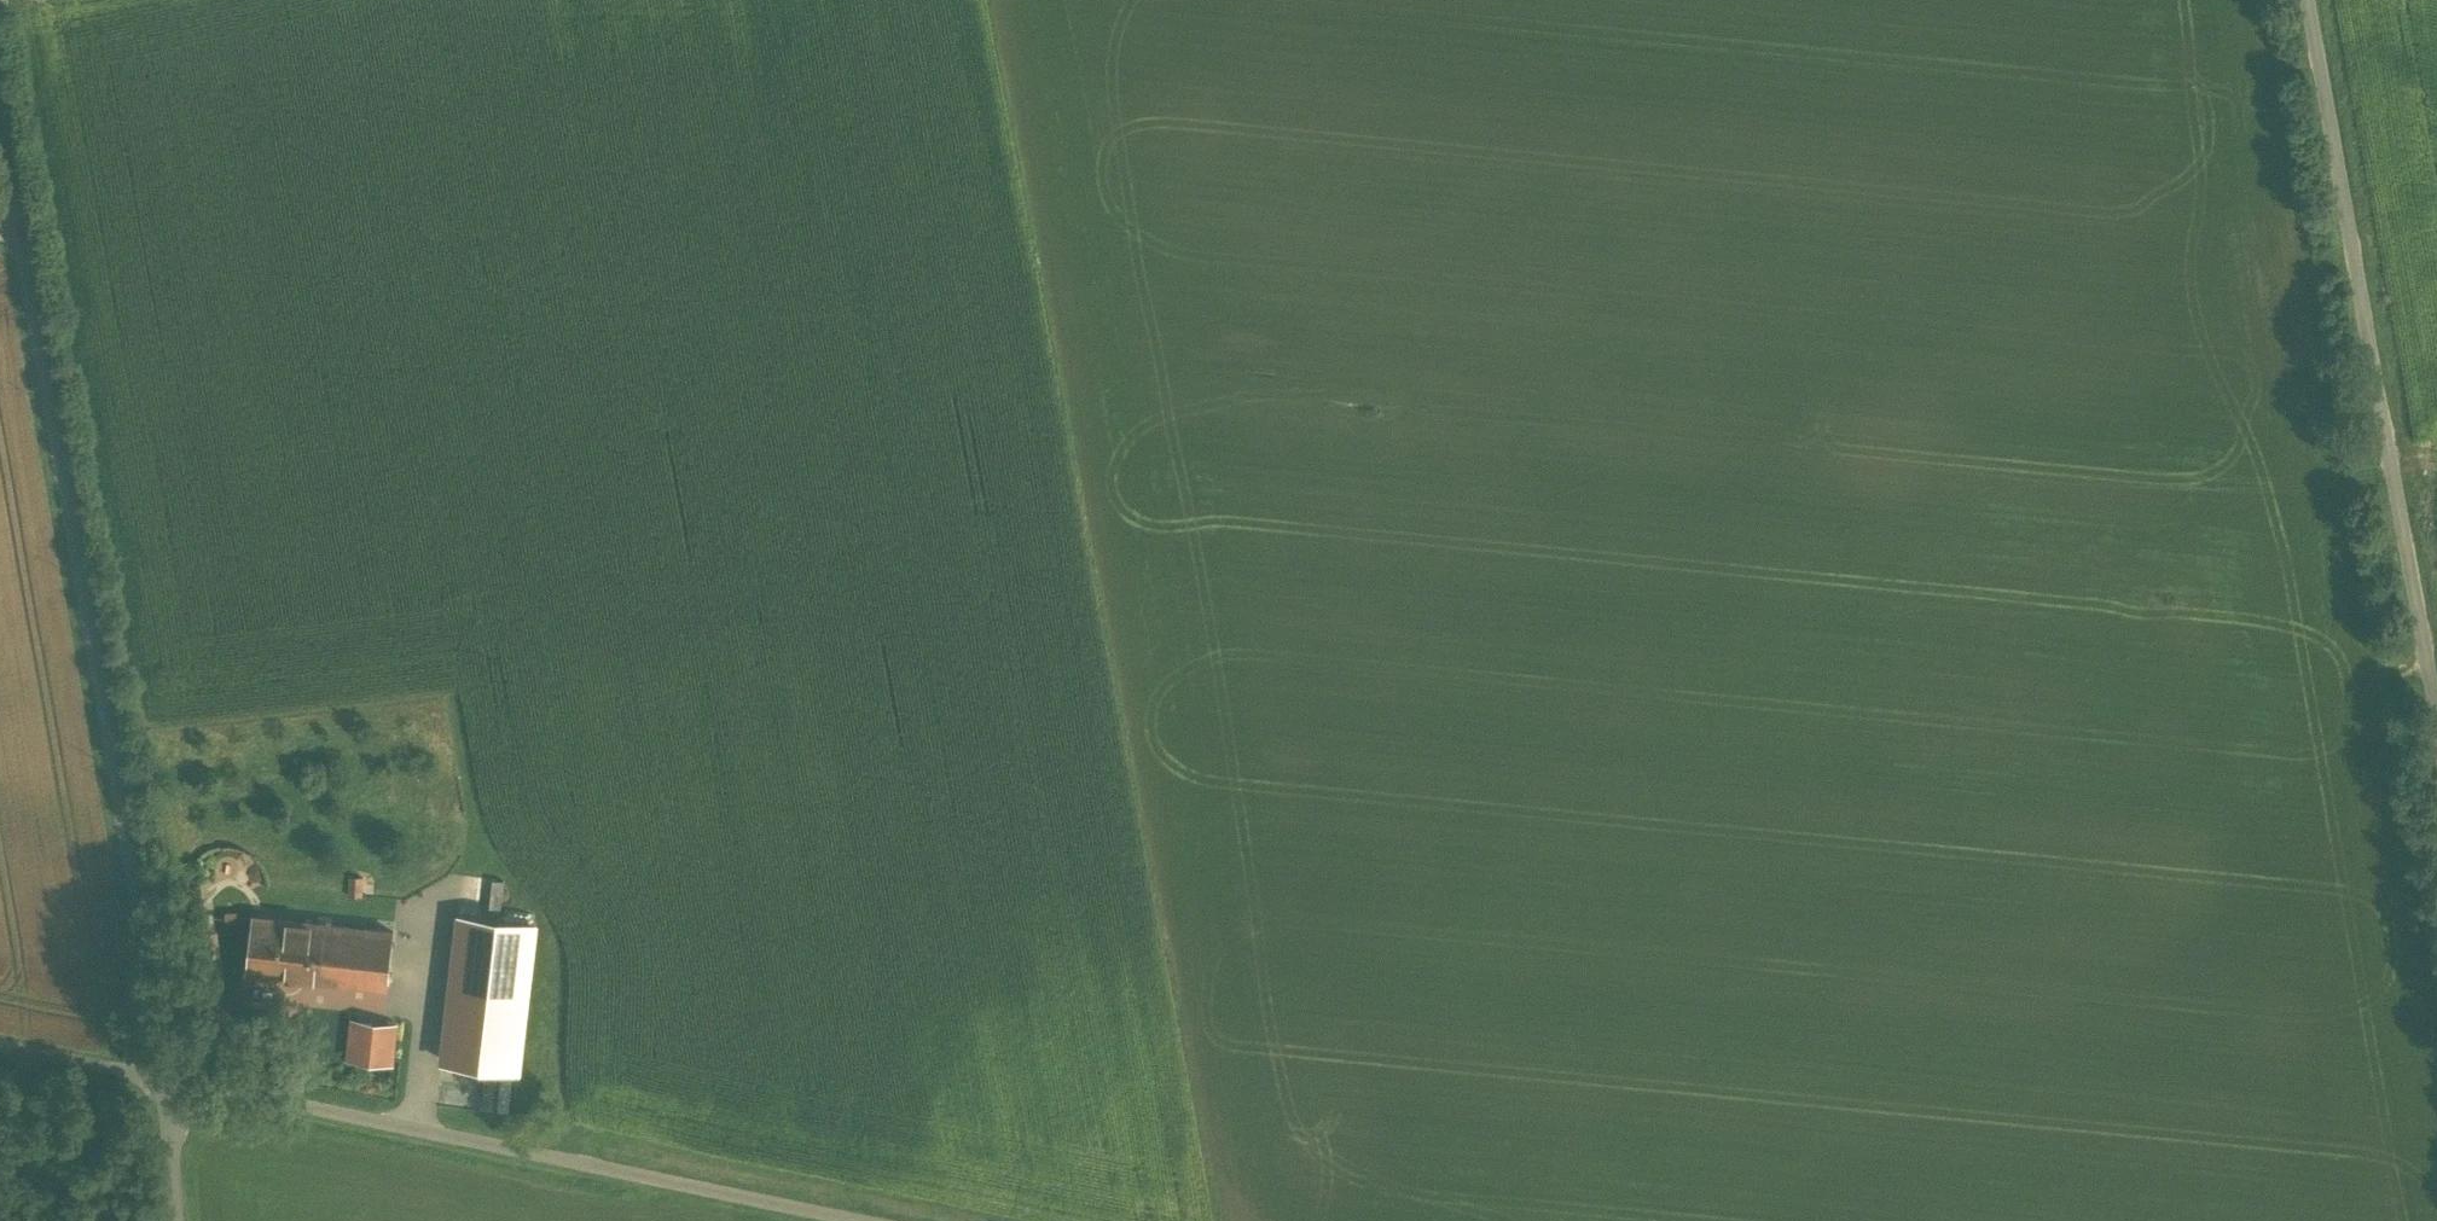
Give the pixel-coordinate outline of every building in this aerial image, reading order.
[(342,925),(256,916),(250,971),(336,980),(342,925)] [(461,919),(444,1055),(481,1060),(498,924),(461,919)] [(394,930),(342,925),(336,980),(388,986),(394,930)] [(397,1024),(351,1019),(347,1054),(393,1059),(397,1024)]
